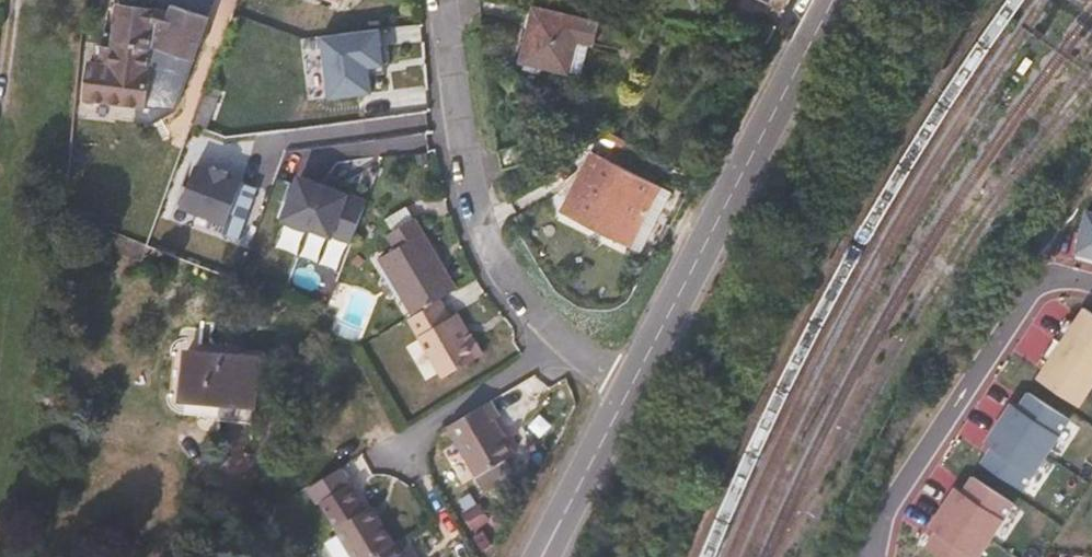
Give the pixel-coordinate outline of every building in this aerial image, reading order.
[(146,107),(151,69),(148,69),(156,9),(118,5),(114,37),(112,51),(102,50),(100,63),(90,63),(84,100),(146,107)] [(215,19),(173,6),(160,52),(202,64),(215,19)] [(572,73),(580,41),(592,44),(596,45),(600,23),(537,9),(523,63),(572,73)] [(377,29),(321,35),(328,98),(370,93),(367,68),(381,66),(377,29)] [(112,51),(114,37),(104,37),(102,50),(112,51)] [(584,77),(592,44),(580,41),(572,73),(584,77)] [(208,129),(221,92),(209,87),(196,125),(208,129)] [(606,131),(595,149),(614,160),(625,143),(606,131)] [(561,212),(630,248),(662,187),(593,151),(561,212)] [(259,185),(202,165),(185,212),(230,228),(227,235),(239,240),(259,185)] [(351,194),(296,174),(278,222),(331,241),(333,238),(351,244),(364,208),(348,202),(351,194)] [(1091,211),(1078,255),(1091,259),(1091,211)] [(457,289),(414,219),(389,234),(397,248),(381,259),(415,315),(439,300),(457,289)] [(318,237),(312,255),(342,265),(348,247),(318,237)] [(446,377),(482,354),(471,335),(465,339),(450,318),(439,300),(415,315),(409,318),(446,377)] [(1076,303),(919,547),(934,556),(984,556),(1091,389),(1091,313),(1076,303)] [(471,335),(459,314),(450,318),(465,339),(471,335)] [(254,423),(259,360),(187,355),(183,397),(221,401),(219,420),(254,423)] [(477,476),(518,452),(498,419),(503,416),(494,399),(447,427),(477,476)] [(380,518),(371,503),(364,507),(374,521),(380,518)] [(380,518),(374,521),(364,507),(336,525),(356,556),(370,556),(394,542),(380,518)] [(407,556),(416,551),(406,535),(394,542),(370,556),(408,556),(407,556)]
